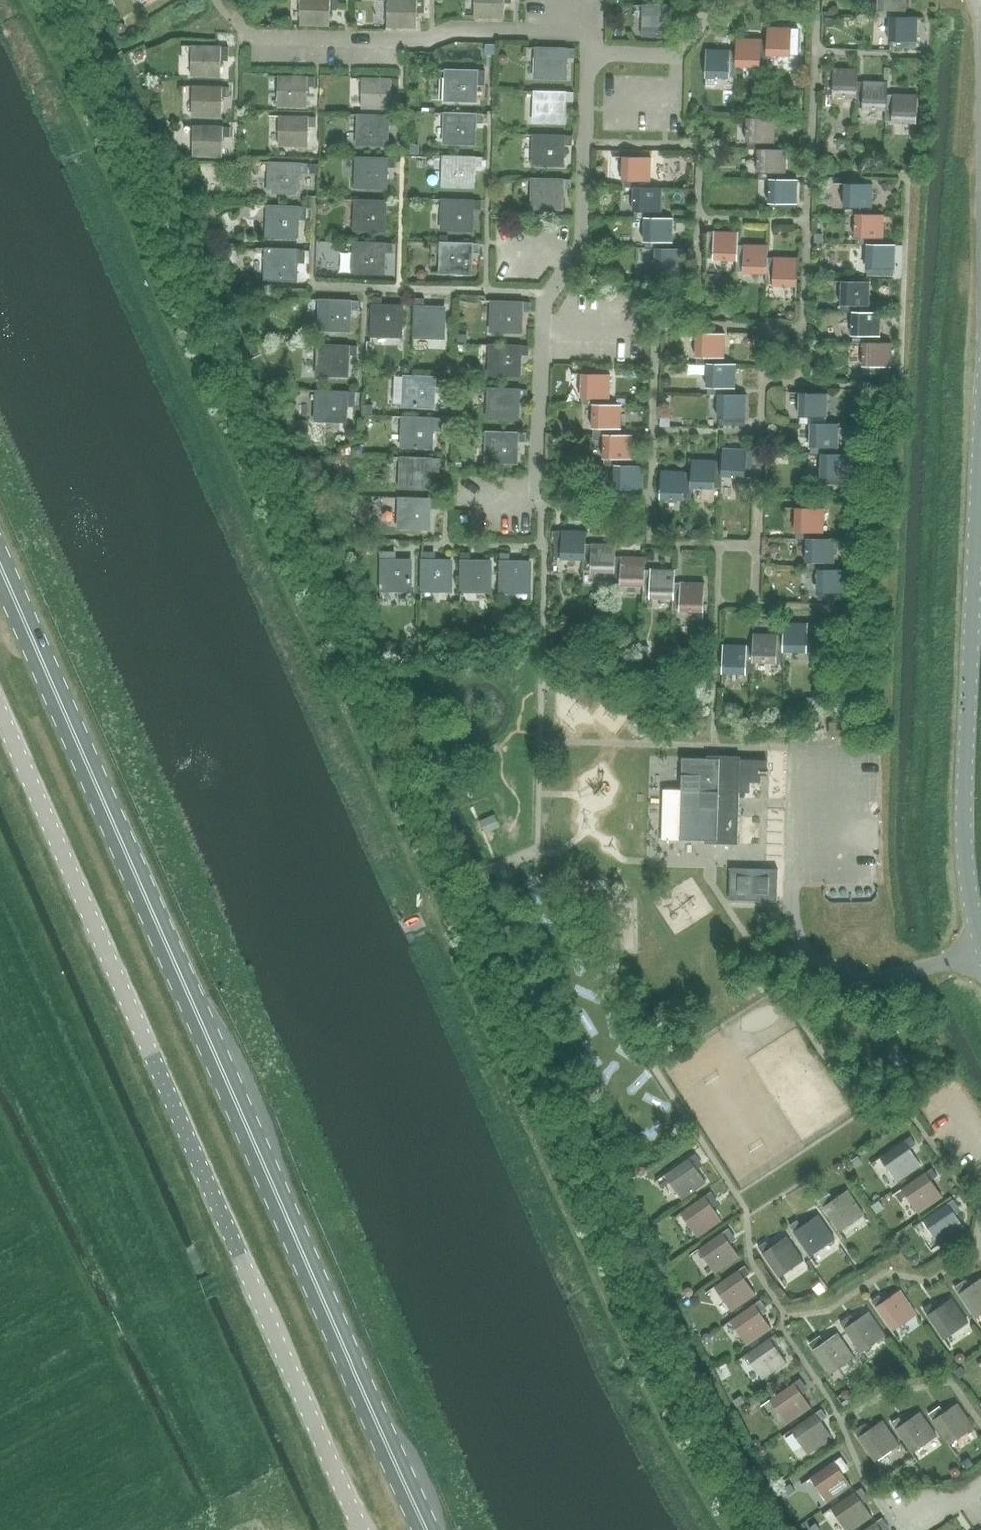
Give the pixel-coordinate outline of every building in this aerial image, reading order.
[(337,0),(300,0),(300,23),(329,24),(330,4),(337,5),(337,0)] [(423,0),(386,0),(386,25),(416,25),(416,5),(423,5),(423,0)] [(473,16),(504,17),(504,0),(474,0),(473,16)] [(877,17),(889,17),(889,16),(905,17),(905,0),(877,0),(877,17)] [(672,16),(680,16),(680,7),(643,6),(642,35),(671,35),(672,16)] [(917,16),(905,17),(889,16),(889,17),(888,48),(916,49),(917,16)] [(766,26),(766,38),(766,55),(767,56),(789,57),(789,55),(797,56),(798,29),(792,28),(791,28),(766,26)] [(766,55),(766,38),(736,36),(736,50),(737,50),(736,66),(737,67),(760,68),(760,67),(767,67),(767,56),(766,55)] [(227,57),(228,47),(192,46),(191,75),(221,76),(221,57),(227,57)] [(564,59),(573,59),(573,49),(535,48),(534,78),(564,79),(564,59)] [(736,66),(737,50),(736,50),(706,49),(705,77),(729,78),(729,77),(736,77),(737,67),(736,66)] [(855,97),(856,81),(857,68),(833,67),(832,69),(825,68),(824,95),(831,95),(831,96),(855,97)] [(483,81),(483,71),(445,70),(444,100),(473,101),(474,80),(483,81)] [(313,87),(313,77),(277,76),(276,105),(306,106),(306,87),(313,87)] [(398,89),(398,79),(361,79),(360,107),(389,108),(390,90),(398,89)] [(886,82),(856,81),(855,97),(855,108),(861,108),(861,110),(885,110),(885,93),(886,82)] [(221,97),(229,97),(229,87),(192,86),(191,115),(221,116),(221,97)] [(572,103),(572,92),(534,91),(533,121),(562,122),(563,103),(572,103)] [(916,94),(885,93),(885,110),(884,122),(891,122),(891,123),(915,124),(916,94)] [(481,123),(481,114),(444,113),(443,142),(471,143),(472,123),(481,123)] [(396,125),(396,116),(358,115),(356,144),(385,145),(386,125),(396,125)] [(315,127),(315,118),(279,116),(277,145),(307,146),(308,126),(315,127)] [(747,149),(757,150),(757,149),(773,150),(773,148),(775,119),(746,118),(745,142),(747,142),(747,149)] [(230,138),(230,127),(193,126),(192,155),(222,156),(222,137),(230,138)] [(571,146),(571,135),(533,134),(533,166),(561,167),(562,146),(571,146)] [(786,149),(773,148),(773,150),(757,149),(757,150),(756,173),(758,173),(758,180),(769,180),(785,181),(784,180),(786,149)] [(480,166),(480,156),(442,155),(441,185),(470,186),(471,166),(480,166)] [(622,187),(633,188),(633,187),(650,187),(650,186),(651,157),(622,156),(621,181),(622,181),(622,187)] [(394,168),(395,158),(356,157),(355,187),(384,188),(385,168),(394,168)] [(307,172),(307,163),(269,162),(268,191),(298,192),(299,172),(307,172)] [(570,189),(570,179),(532,178),(531,209),(560,209),(561,189),(570,189)] [(798,180),(784,180),(785,181),(769,180),(768,204),(769,204),(769,210),(794,211),(795,206),(796,206),(798,180)] [(843,215),(854,215),(854,213),(871,213),(871,184),(843,183),(842,208),(843,208),(843,215)] [(661,187),(650,186),(650,187),(633,187),(633,188),(632,212),(633,212),(633,219),(644,219),(644,218),(660,219),(660,217),(661,187)] [(479,209),(479,200),(441,198),(440,229),(469,230),(469,209),(479,209)] [(392,211),(393,200),(354,199),(353,230),(383,230),(384,210),(392,211)] [(305,216),(306,207),(267,205),(266,235),(297,236),(297,215),(305,216)] [(883,214),(871,213),(854,213),(854,215),(853,236),(855,236),(855,245),(865,245),(883,245),(882,244),(883,214)] [(672,218),(660,217),(660,219),(644,218),(644,219),(643,242),(644,242),(644,248),(654,248),(671,249),(671,248),(672,218)] [(736,260),(737,244),(737,232),(706,232),(706,258),(713,258),(713,260),(735,260),(736,260)] [(391,252),(392,243),(353,242),(352,272),(382,274),(382,252),(391,252)] [(477,252),(477,243),(440,242),(439,272),(467,273),(468,252),(477,252)] [(766,274),(767,257),(767,245),(737,244),(736,260),(735,260),(734,272),(741,272),(743,274),(764,274),(766,274)] [(894,244),(882,244),(883,245),(865,245),(864,266),(866,266),(865,275),(892,276),(892,269),(893,269),(894,244)] [(296,259),(304,259),(304,249),(266,248),(265,278),(295,279),(296,259)] [(683,248),(671,248),(671,249),(654,248),(653,271),(654,271),(654,278),(681,279),(681,274),(682,274),(683,248)] [(796,257),(767,257),(766,274),(764,274),(764,285),(769,285),(771,286),(795,287),(796,257)] [(840,312),(851,313),(867,313),(867,312),(868,283),(839,282),(838,305),(840,305),(840,312)] [(399,337),(401,307),(380,307),(380,298),(371,297),(370,336),(399,337)] [(442,338),(443,309),(424,308),(424,299),(414,299),(412,337),(442,338)] [(356,312),(357,301),(318,300),(318,329),(347,330),(348,311),(356,312)] [(529,312),(529,302),(491,301),(489,331),(519,332),(520,312),(529,312)] [(880,312),(867,312),(867,313),(851,313),(850,334),(851,334),(851,343),(861,343),(862,342),(879,343),(879,342),(880,312)] [(695,364),(705,365),(705,364),(721,364),(722,363),(723,334),(695,334),(694,357),(695,358),(695,364)] [(891,342),(879,342),(879,343),(862,342),(861,343),(861,365),(862,365),(861,373),(888,374),(888,367),(890,367),(891,342)] [(355,356),(356,345),(317,344),(316,374),(346,375),(346,356),(355,356)] [(527,355),(527,346),(489,345),(488,374),(517,375),(518,355),(527,355)] [(733,363),(722,363),(721,364),(705,364),(705,365),(704,386),(705,386),(705,394),(716,395),(716,394),(732,395),(732,394),(733,363)] [(579,405),(590,406),(590,404),(608,405),(608,404),(608,375),(579,374),(578,397),(579,398),(579,405)] [(442,388),(442,378),(403,376),(402,406),(432,407),(432,388),(442,388)] [(525,400),(526,390),(488,388),(487,418),(515,419),(516,399),(525,400)] [(354,402),(354,392),(315,391),(314,419),(344,420),(345,402),(354,402)] [(798,424),(808,425),(809,423),(826,424),(826,423),(826,394),(798,393),(796,417),(798,417),(798,424)] [(744,394),(732,394),(732,395),(716,394),(716,395),(714,418),(716,419),(715,425),(742,426),(744,394)] [(619,405),(608,404),(608,405),(590,404),(590,406),(590,428),(591,436),(602,436),(602,435),(618,435),(618,434),(619,405)] [(440,428),(441,419),(402,418),(401,446),(430,447),(431,428),(440,428)] [(837,423),(826,423),(826,424),(809,423),(808,425),(808,447),(809,447),(808,454),(819,455),(819,453),(836,454),(836,453),(837,423)] [(524,442),(524,432),(486,431),(485,461),(514,462),(515,442),(524,442)] [(630,435),(618,434),(618,435),(602,435),(602,436),(601,457),(603,458),(602,466),(613,466),(613,465),(630,466),(629,464),(630,435)] [(719,446),(718,459),(720,459),(720,476),(741,477),(741,475),(749,475),(750,449),(743,448),(743,447),(719,446)] [(848,453),(836,453),(836,454),(819,453),(819,455),(818,477),(819,477),(818,485),(845,486),(846,480),(848,479),(848,453)] [(438,469),(439,459),(401,458),(399,488),(428,489),(429,469),(438,469)] [(720,459),(718,459),(688,458),(688,470),(689,470),(688,488),(690,488),(712,489),(712,487),(719,488),(720,476),(720,459)] [(642,465),(629,464),(630,466),(613,465),(613,466),(612,489),(614,489),(614,496),(640,497),(640,492),(641,489),(642,465)] [(689,470),(688,470),(659,470),(658,499),(682,500),(682,498),(689,499),(690,488),(688,488),(689,470)] [(428,509),(437,510),(437,500),(399,498),(397,528),(427,530),(428,509)] [(795,539),(806,539),(806,538),(823,539),(824,509),(795,508),(794,530),(796,531),(795,539)] [(583,559),(583,542),(585,542),(585,530),(552,530),(551,557),(559,558),(582,559),(583,559)] [(835,539),(823,539),(806,538),(806,539),(805,561),(806,562),(805,570),(816,571),(817,569),(835,569),(835,539)] [(614,543),(585,542),(583,542),(583,559),(582,559),(582,571),(589,571),(589,572),(611,572),(612,572),(612,556),(613,555),(614,543)] [(409,590),(409,560),(389,560),(389,552),(379,552),(379,590),(409,590)] [(449,591),(450,561),(430,560),(429,553),(420,552),(419,591),(449,591)] [(487,592),(488,562),(469,561),(469,553),(459,553),(459,591),(487,592)] [(498,592),(527,592),(527,562),(508,562),(508,554),(499,554),(498,592)] [(642,585),(642,569),(644,568),(643,556),(613,555),(612,556),(612,572),(611,572),(611,584),(619,584),(619,585),(641,586),(642,585)] [(672,598),(672,582),(673,582),(673,569),(644,568),(642,569),(642,585),(641,586),(640,596),(648,596),(648,598),(670,598),(672,598)] [(846,569),(835,569),(817,569),(816,571),(816,592),(817,592),(817,600),(843,601),(844,594),(845,594),(846,569)] [(703,583),(673,582),(672,582),(672,598),(670,598),(670,609),(677,609),(677,611),(702,612),(703,583)] [(782,622),(782,634),(783,634),(783,652),(784,652),(805,652),(805,651),(814,651),(815,625),(806,625),(806,623),(782,622)] [(783,652),(783,634),(782,634),(752,634),(751,646),(753,646),(752,663),(753,663),(776,664),(776,663),(783,663),(784,652),(783,652)] [(752,663),(753,646),(751,646),(722,645),(721,673),(745,675),(746,673),(753,674),(753,663),(752,663)] [(768,760),(740,759),(740,756),(707,755),(706,759),(681,758),(679,839),(705,840),(705,843),(738,843),(739,792),(750,792),(751,781),(761,782),(761,775),(768,775),(768,760)] [(501,826),(495,813),(479,820),(485,833),(501,826)] [(778,900),(779,869),(731,868),(730,899),(778,900)] [(909,1148),(915,1144),(910,1137),(880,1158),(896,1182),(921,1165),(909,1148)] [(694,1166),(700,1162),(695,1154),(665,1175),(681,1199),(705,1183),(694,1166)] [(931,1180),(937,1176),(932,1168),(901,1189),(918,1213),(943,1196),(931,1180)] [(840,1231),(865,1214),(848,1190),(832,1201),(827,1195),(819,1201),(840,1231)] [(710,1204),(716,1200),(711,1192),(680,1213),(696,1238),(721,1221),(710,1204)] [(953,1211),(959,1207),(954,1199),(923,1221),(940,1245),(964,1228),(953,1211)] [(811,1256),(835,1239),(819,1215),(802,1226),(798,1220),(790,1225),(811,1256)] [(728,1240),(734,1236),(728,1228),(698,1249),(715,1273),(739,1256),(728,1240)] [(780,1278),(804,1261),(787,1237),(771,1248),(766,1241),(758,1247),(780,1278)] [(744,1278),(751,1274),(745,1265),(713,1287),(731,1312),(755,1294),(744,1278)] [(980,1313),(980,1278),(966,1288),(962,1281),(954,1287),(975,1317),(980,1313)] [(892,1331),(916,1314),(899,1291),(883,1302),(878,1295),(871,1301),(892,1331)] [(944,1339),(968,1323),(951,1298),(935,1310),(931,1303),(923,1309),(944,1339)] [(760,1312),(766,1308),(760,1300),(730,1321),(747,1345),(771,1328),(760,1312)] [(861,1352),(885,1335),(868,1312),(852,1323),(847,1317),(840,1322),(861,1352)] [(829,1374),(853,1357),(837,1333),(821,1345),(816,1339),(808,1344),(829,1374)] [(776,1347),(782,1343),(776,1334),(745,1356),(762,1379),(787,1362),(776,1347)] [(800,1392),(806,1388),(800,1379),(770,1399),(787,1424),(811,1408),(800,1392)] [(949,1444),(974,1427),(957,1403),(941,1414),(936,1407),(928,1413),(949,1444)] [(821,1423),(828,1418),(822,1409),(791,1431),(807,1455),(831,1438),(821,1423)] [(911,1453),(936,1436),(919,1412),(904,1423),(900,1416),(891,1422),(911,1453)] [(875,1462),(899,1445),(882,1421),(866,1432),(861,1426),(853,1431),(875,1462)] [(839,1470),(845,1466),(840,1458),(810,1478),(827,1503),(850,1486),(839,1470)] [(866,1496),(861,1487),(831,1508),(846,1529),(852,1529),(871,1517),(860,1500),(866,1496)] [(887,1526),(882,1518),(864,1529),(881,1529),(887,1526)]
